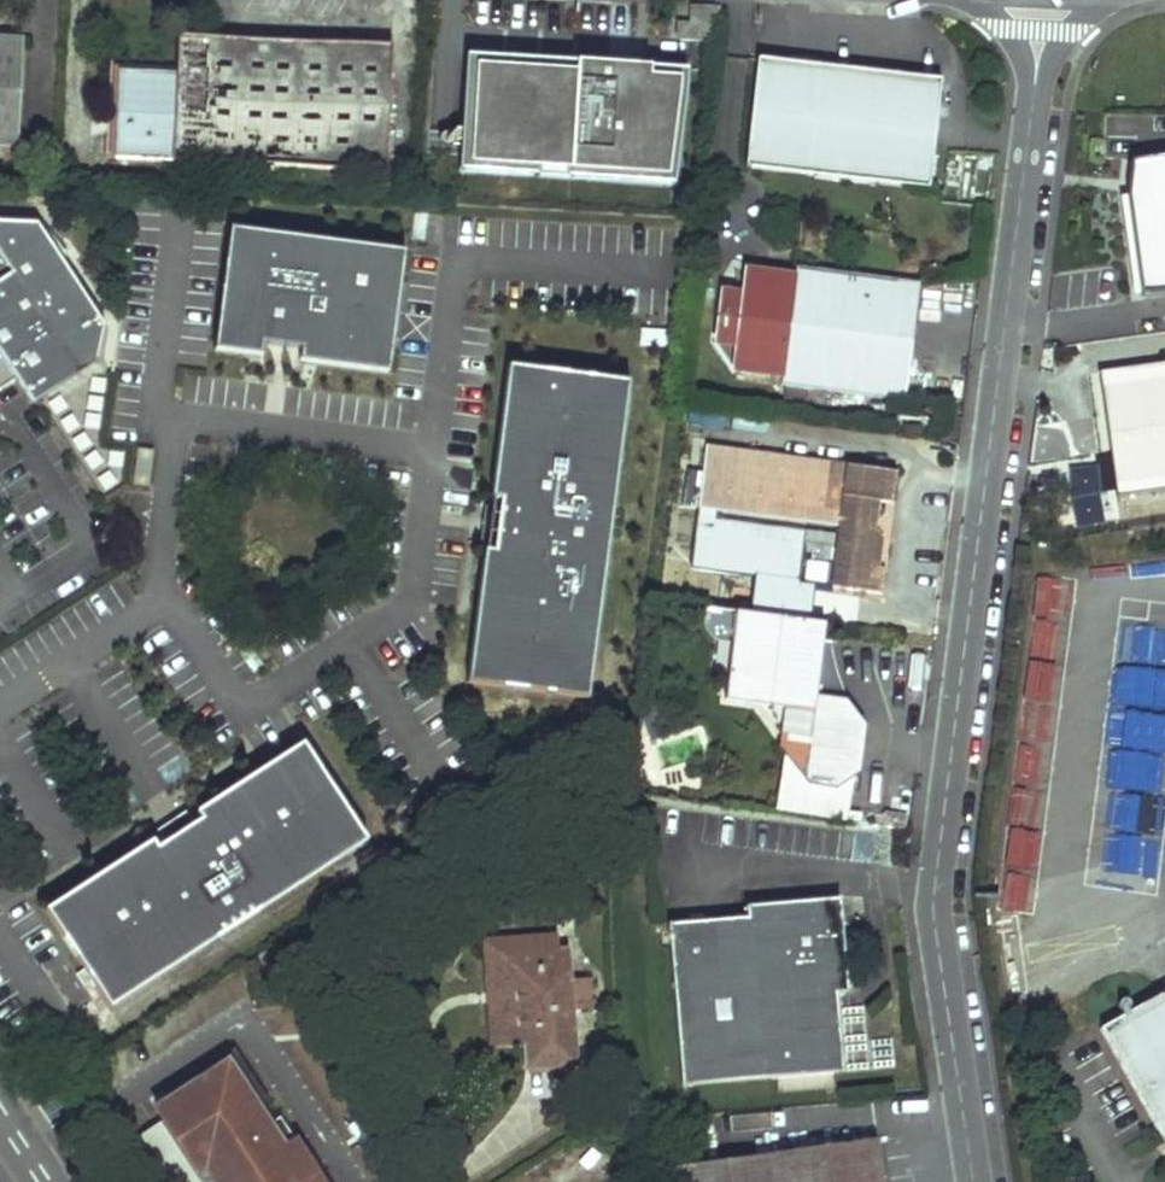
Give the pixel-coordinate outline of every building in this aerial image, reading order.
[(719,7),(691,6),(690,24),(719,26),(719,7)] [(384,171),(389,45),(176,37),(175,69),(114,66),(110,160),(129,161),(154,162),(384,171)] [(18,148),(23,46),(15,39),(0,38),(0,147),(18,148)] [(614,69),(465,60),(458,175),(674,189),(686,94),(687,74),(644,71),(643,90),(613,88),(614,69)] [(942,82),(760,61),(746,167),(928,189),(942,82)] [(644,71),(614,69),(613,88),(643,90),(644,71)] [(1132,161),(1128,196),(1142,296),(1164,293),(1164,158),(1132,161)] [(154,162),(129,161),(132,169),(156,170),(154,162)] [(17,381),(33,406),(98,365),(106,327),(40,223),(0,222),(0,392),(17,381)] [(403,254),(231,231),(217,353),(264,359),(266,348),(304,353),(302,364),(388,376),(403,254)] [(918,284),(796,268),(795,279),(750,271),(744,295),(724,292),(716,343),(740,346),(736,370),(783,375),(782,386),(902,402),(918,284)] [(631,380),(509,363),(491,496),(499,497),(498,505),(484,503),(480,538),(494,540),(492,548),(484,547),(465,680),(588,697),(631,380)] [(1098,374),(1117,501),(1164,494),(1164,364),(1098,374)] [(892,504),(896,473),(706,447),(689,569),(756,578),(751,615),(810,623),(816,586),(798,584),(803,552),(813,553),(812,563),(833,565),(831,589),(880,594),(883,571),(877,571),(881,541),(873,530),(875,521),(878,524),(887,514),(878,503),(892,504)] [(826,625),(810,623),(751,615),(735,614),(724,703),(753,707),(780,736),(779,746),(807,784),(836,788),(858,773),(865,719),(829,714),(816,698),(823,642),(826,625)] [(850,702),(832,643),(823,642),(816,698),(829,714),(865,719),(845,702),(850,702)] [(925,689),(927,652),(890,649),(888,687),(925,689)] [(47,912),(109,1009),(366,840),(303,744),(197,814),(201,821),(194,826),(186,813),(157,832),(165,844),(158,849),(153,842),(47,912)] [(839,901),(823,903),(744,910),(745,920),(669,927),(684,1089),(844,1076),(836,994),(847,994),(840,919),(839,901)] [(559,937),(487,943),(494,1046),(508,1045),(502,957),(559,952),(559,937)] [(527,1044),(528,1068),(576,1065),(571,1007),(569,981),(567,951),(559,952),(502,957),(508,1045),(527,1044)] [(589,980),(569,981),(571,1007),(591,1006),(589,980)] [(1099,1033),(1164,1151),(1164,995),(1099,1033)] [(231,1055),(154,1105),(199,1174),(206,1169),(214,1181),(331,1181),(302,1136),(289,1145),(231,1055)] [(56,1065),(45,1073),(52,1086),(65,1078),(56,1065)] [(681,1172),(682,1181),(882,1181),(876,1143),(681,1172)]
